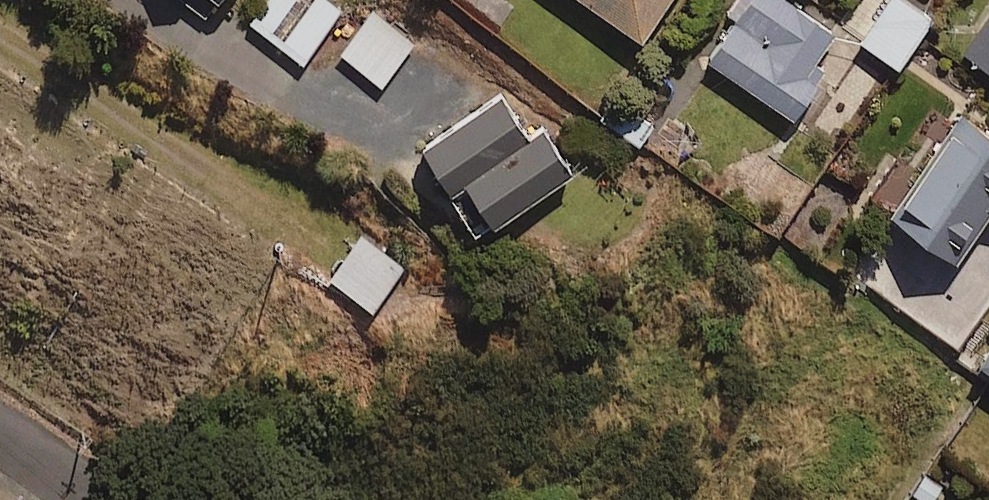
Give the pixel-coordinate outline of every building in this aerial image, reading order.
[(205,15),(215,0),(185,0),(205,15)] [(325,0),(268,0),(251,23),(302,62),(340,12),(325,0)] [(640,36),(665,0),(588,0),(640,36)] [(791,0),(739,0),(702,54),(793,117),(825,70),(813,62),(835,30),(791,0)] [(904,0),(877,0),(853,34),(897,65),(930,19),(904,0)] [(413,46),(373,13),(341,53),(381,85),(413,46)] [(964,50),(988,67),(988,14),(964,50)] [(530,138),(500,94),(423,146),(479,230),(569,170),(542,130),(530,138)] [(962,106),(889,211),(957,258),(988,212),(988,125),(962,106)] [(403,269),(361,237),(330,278),(372,310),(403,269)] [(980,360),(988,367),(988,348),(980,360)]
